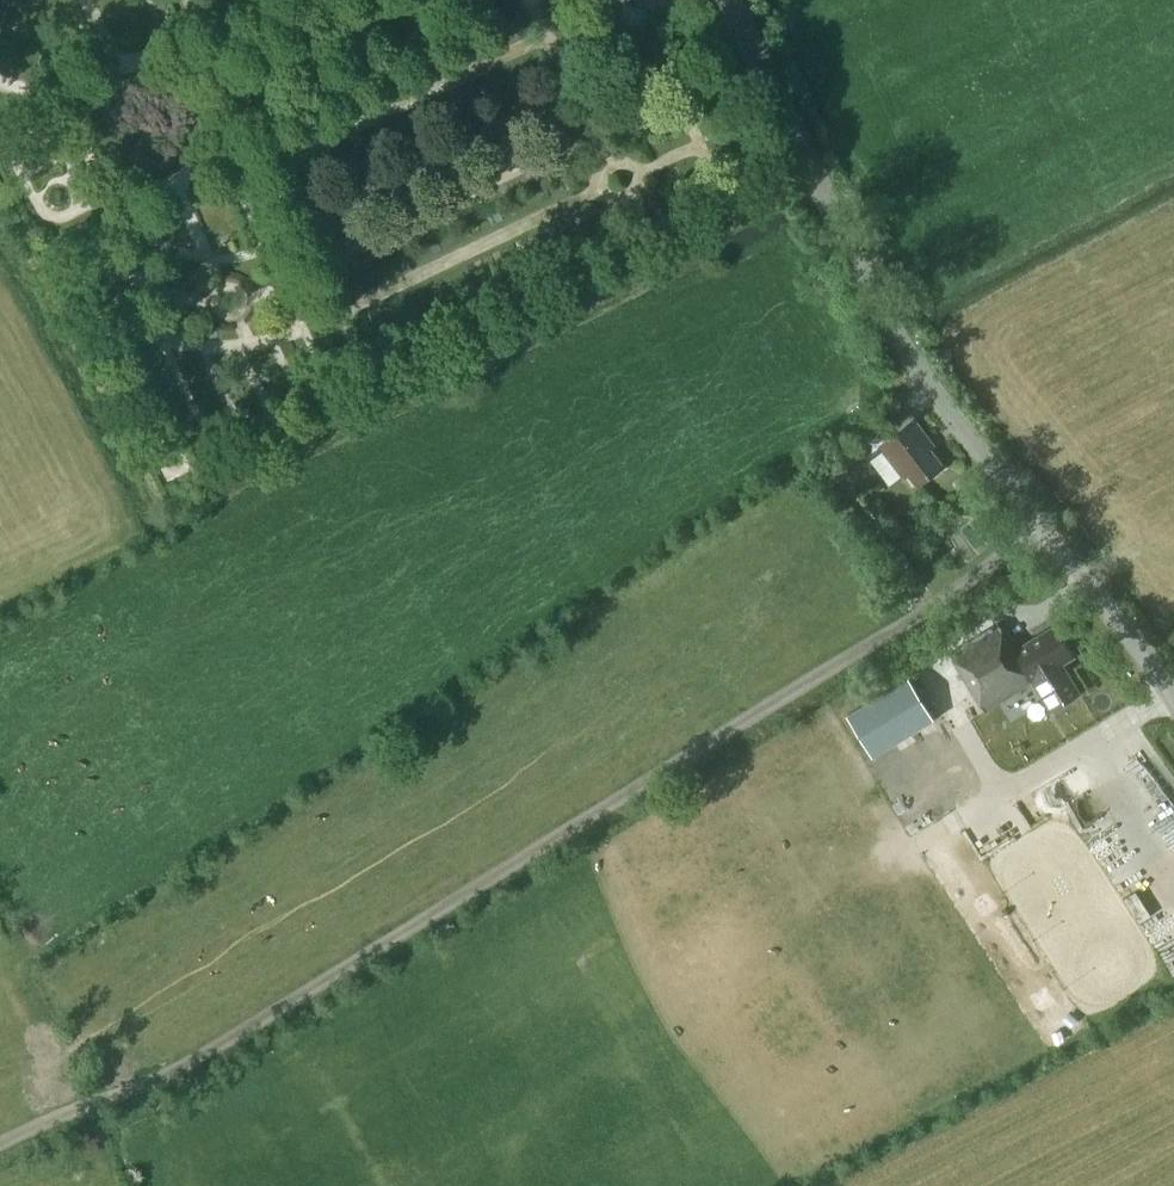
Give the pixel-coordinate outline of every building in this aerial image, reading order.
[(920,486),(945,466),(928,443),(932,440),(915,419),(881,445),(905,477),(910,473),(920,486)] [(1062,665),(1075,656),(1056,624),(1024,644),(1016,649),(999,622),(950,652),(987,710),(1033,682),(1049,710),(1078,692),(1062,665)] [(909,676),(847,713),(874,757),(935,719),(909,676)]
